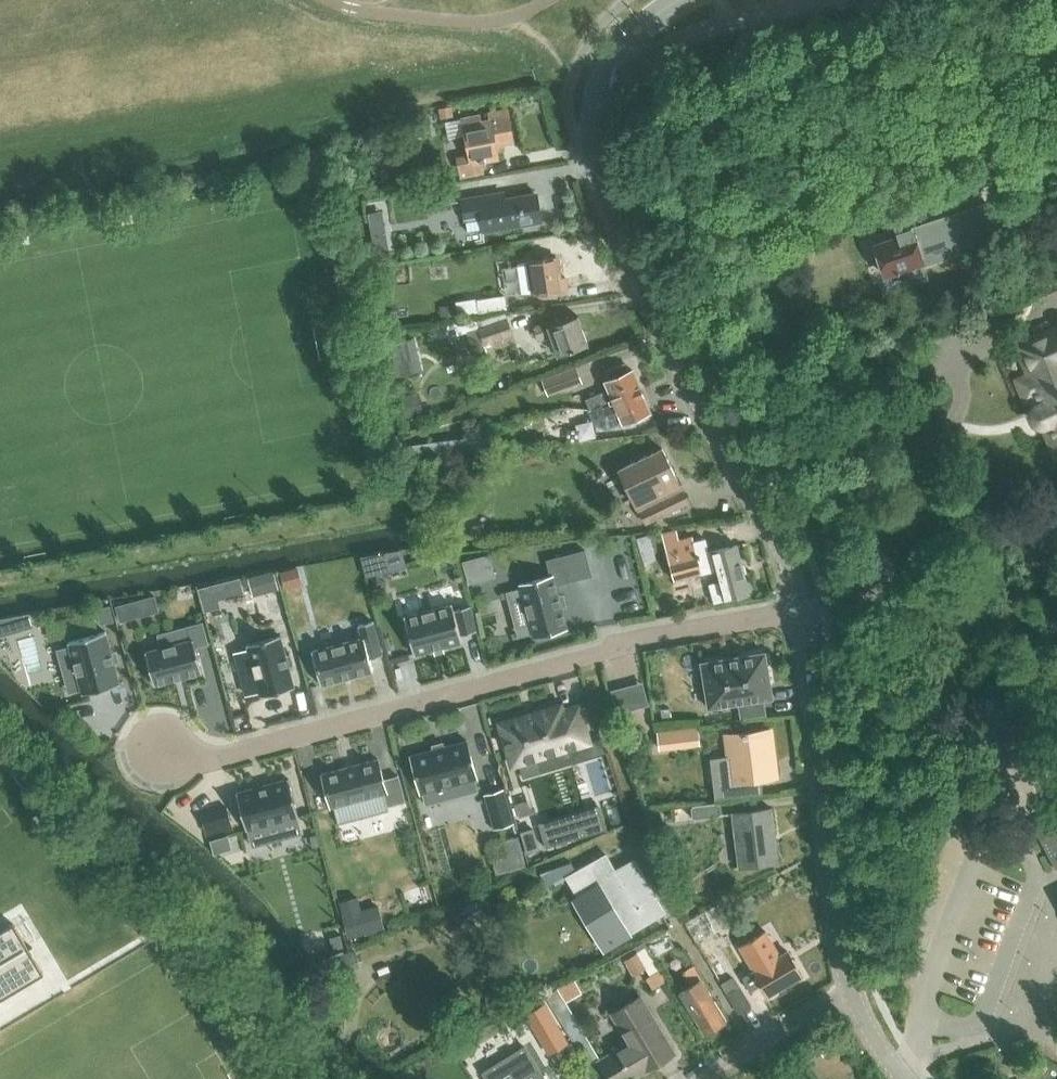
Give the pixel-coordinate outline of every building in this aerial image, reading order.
[(458,181),(482,176),(479,165),(498,162),(495,146),(514,143),(507,109),(488,113),(489,120),(480,122),(478,115),(460,118),(467,157),(454,159),(458,181)] [(421,192),(424,210),(450,205),(448,187),(421,192)] [(503,192),(463,199),(467,229),(540,218),(536,192),(503,198),(503,192)] [(899,235),(876,242),(886,274),(906,267),(911,283),(930,277),(925,263),(968,249),(1003,237),(991,199),(898,230),(899,235)] [(387,238),(373,240),(375,254),(390,251),(387,238)] [(556,255),(516,262),(522,294),(567,286),(565,275),(560,275),(556,255)] [(1037,290),(1042,303),(1056,297),(1056,281),(1037,290)] [(504,294),(456,301),(458,312),(505,305),(504,294)] [(475,357),(487,353),(483,343),(513,332),(506,311),(453,321),(458,335),(468,332),(475,357)] [(551,334),(558,353),(588,343),(578,314),(556,322),(554,317),(533,324),(538,338),(551,334)] [(1019,346),(1032,374),(1018,380),(1026,399),(1034,396),(1038,406),(1036,407),(1034,412),(1038,421),(1042,422),(1045,421),(1047,426),(1045,427),(1056,454),(1056,330),(1019,346)] [(407,340),(391,344),(399,376),(415,372),(407,340)] [(585,398),(589,407),(590,408),(613,398),(614,401),(642,389),(633,368),(630,369),(624,362),(607,369),(607,379),(605,380),(608,387),(585,398)] [(577,366),(543,379),(549,395),(583,383),(577,366)] [(649,410),(651,409),(642,389),(614,401),(613,398),(590,408),(589,407),(590,408),(588,409),(594,424),(607,429),(623,422),(636,417),(639,419),(649,414),(649,410)] [(419,394),(404,397),(407,414),(421,412),(419,394)] [(465,438),(413,444),(415,460),(468,453),(465,438)] [(633,497),(646,521),(688,500),(662,447),(619,468),(633,497)] [(706,537),(694,540),(693,535),(679,538),(665,542),(674,578),(701,571),(702,573),(717,569),(720,579),(710,582),(715,601),(750,592),(737,543),(709,550),(706,537)] [(388,548),(362,552),(365,574),(391,570),(388,548)] [(552,575),(520,584),(521,587),(533,633),(534,636),(567,627),(562,606),(558,594),(556,584),(592,575),(585,549),(547,560),(552,575)] [(464,561),(470,582),(495,575),(489,555),(464,561)] [(298,568),(280,572),(285,588),(302,584),(298,568)] [(274,571),(248,577),(252,591),(266,587),(268,592),(279,589),(274,571)] [(240,577),(198,588),(203,604),(244,593),(240,577)] [(136,600),(116,605),(120,619),(140,613),(136,600)] [(478,630),(471,605),(454,609),(453,603),(404,616),(415,654),(463,641),(461,634),(478,630)] [(110,605),(98,609),(102,624),(113,620),(110,605)] [(29,613),(15,616),(19,631),(33,627),(29,613)] [(362,637),(312,651),(321,684),(373,670),(370,658),(382,654),(373,621),(359,625),(362,637)] [(161,647),(145,651),(154,684),(202,672),(196,647),(208,643),(203,622),(187,626),(191,639),(161,647)] [(106,631),(69,641),(70,645),(82,690),(83,693),(120,683),(115,663),(111,651),(106,631)] [(260,692),(261,696),(295,687),(289,666),(286,655),(281,634),(247,644),(248,648),(260,692)] [(709,708),(740,703),(742,718),(766,715),(763,700),(773,698),(765,653),(702,663),(709,708)] [(645,680),(613,686),(617,709),(649,702),(645,680)] [(561,705),(500,723),(513,765),(537,757),(542,772),(573,762),(568,748),(590,741),(579,705),(562,710),(561,705)] [(701,725),(659,725),(659,745),(701,745),(701,725)] [(715,782),(724,781),(726,794),(754,790),(752,777),(776,774),(770,728),(726,733),(729,759),(712,761),(715,782)] [(445,746),(433,749),(411,755),(421,793),(423,792),(426,804),(445,799),(442,787),(475,778),(477,777),(467,740),(445,746)] [(378,758),(322,774),(331,807),(333,806),(338,824),(389,811),(388,805),(405,800),(399,775),(384,779),(378,758)] [(290,779),(298,801),(308,798),(300,775),(290,779)] [(289,778),(236,792),(246,830),(247,829),(252,847),(302,834),(297,816),(299,816),(289,778)] [(513,822),(504,789),(485,795),(495,827),(513,822)] [(720,816),(720,814),(723,813),(721,804),(719,804),(718,801),(693,805),(694,807),(692,807),(693,817),(695,817),(695,819),(720,816)] [(731,810),(738,865),(777,859),(770,805),(731,810)] [(227,807),(201,814),(207,836),(233,829),(227,807)] [(541,822),(539,822),(546,847),(608,829),(601,808),(542,826),(541,822)] [(660,810),(647,813),(650,829),(663,826),(660,810)] [(1034,825),(1056,868),(1056,813),(1034,825)] [(535,829),(521,833),(526,851),(540,847),(535,829)] [(526,866),(518,835),(503,840),(506,853),(511,870),(526,866)] [(665,911),(634,858),(615,869),(605,852),(566,875),(579,898),(600,885),(628,933),(665,911)] [(687,892),(677,896),(684,910),(693,906),(687,892)] [(359,896),(339,901),(348,938),(385,928),(378,905),(362,909),(359,896)] [(717,902),(685,921),(695,941),(729,923),(717,902)] [(0,931),(0,1000),(44,974),(13,923),(0,931)] [(643,942),(646,947),(652,957),(674,945),(666,929),(643,942)] [(763,983),(769,994),(802,973),(788,950),(781,954),(766,930),(740,945),(754,969),(743,976),(751,990),(763,983)] [(341,934),(330,937),(333,949),(344,947),(341,934)] [(650,975),(645,979),(652,990),(666,981),(652,957),(646,947),(636,952),(637,953),(624,961),(633,975),(646,968),(650,975)] [(355,950),(342,955),(348,969),(360,965),(355,950)] [(331,959),(307,968),(312,983),(337,973),(331,959)] [(694,966),(683,972),(691,985),(702,978),(694,966)] [(737,980),(732,977),(721,983),(739,1012),(752,1005),(737,980)] [(589,1068),(601,1062),(611,1078),(624,1078),(646,1066),(647,1068),(674,1052),(640,994),(609,1012),(628,1044),(601,1060),(565,1001),(582,992),(574,978),(546,994),(589,1068)] [(705,1034),(727,1020),(702,978),(691,985),(679,992),(705,1034)] [(546,1002),(526,1014),(549,1054),(569,1042),(546,1002)] [(485,1071),(490,1078),(544,1078),(524,1046),(485,1071)]
